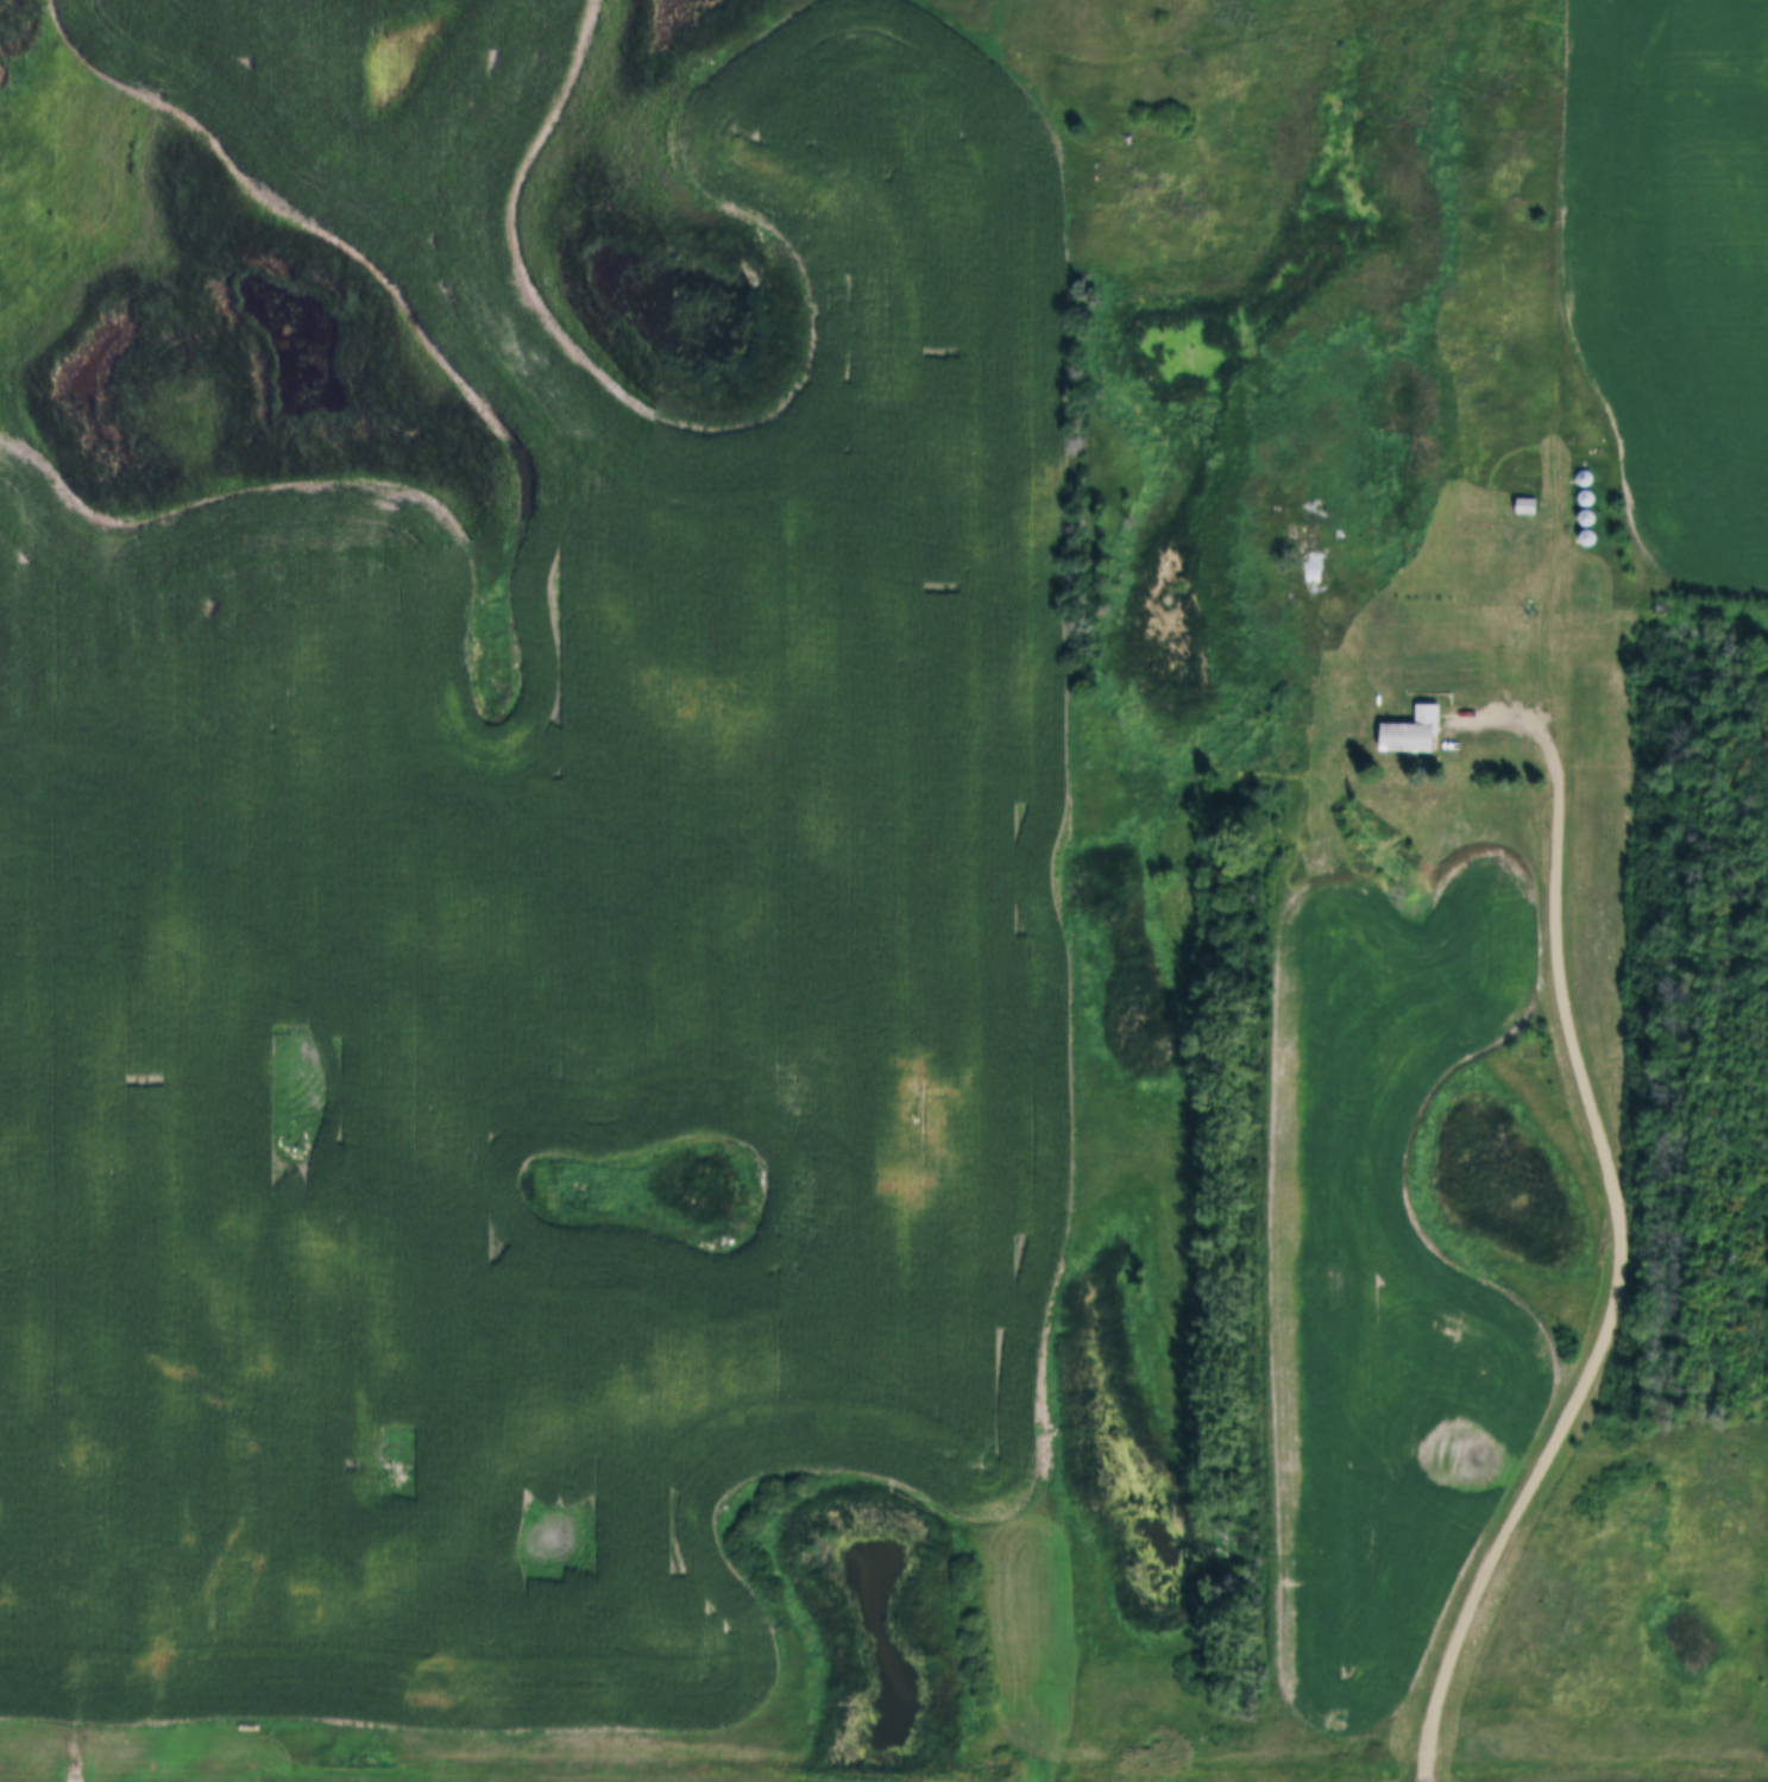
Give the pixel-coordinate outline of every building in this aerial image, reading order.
[(1588,474),(1586,476),(1584,476),(1581,474),(1579,473),(1578,471),(1577,468),(1578,465),(1579,462),(1580,461),(1583,460),(1585,459),(1587,460),(1590,461),(1592,462),(1593,466),(1593,468),(1592,471),(1591,473),(1588,474)] [(1591,495),(1588,496),(1586,496),(1584,495),(1581,493),(1580,491),(1579,489),(1579,486),(1580,484),(1581,481),(1584,480),(1586,479),(1588,479),(1591,480),(1593,483),(1594,485),(1594,487),(1594,491),(1593,492),(1591,495)] [(1518,487),(1535,489),(1535,502),(1517,500),(1518,487)] [(1594,514),(1592,515),(1590,515),(1586,515),(1584,514),(1583,511),(1581,509),(1581,505),(1583,503),(1584,500),(1586,499),(1588,499),(1592,499),(1594,500),(1597,502),(1598,504),(1598,508),(1598,510),(1597,512),(1594,514)] [(1512,516),(1531,516),(1531,500),(1512,500),(1512,516)] [(1597,533),(1594,534),(1592,535),(1590,534),(1587,534),(1585,531),(1584,529),(1584,527),(1584,524),(1585,522),(1587,520),(1590,520),(1592,518),(1594,520),(1597,521),(1598,523),(1599,525),(1599,528),(1598,530),(1597,533)] [(1317,565),(1300,565),(1300,586),(1317,586),(1317,565)] [(1434,737),(1382,736),(1383,712),(1415,713),(1416,693),(1440,693),(1440,720),(1434,720),(1434,737)]
